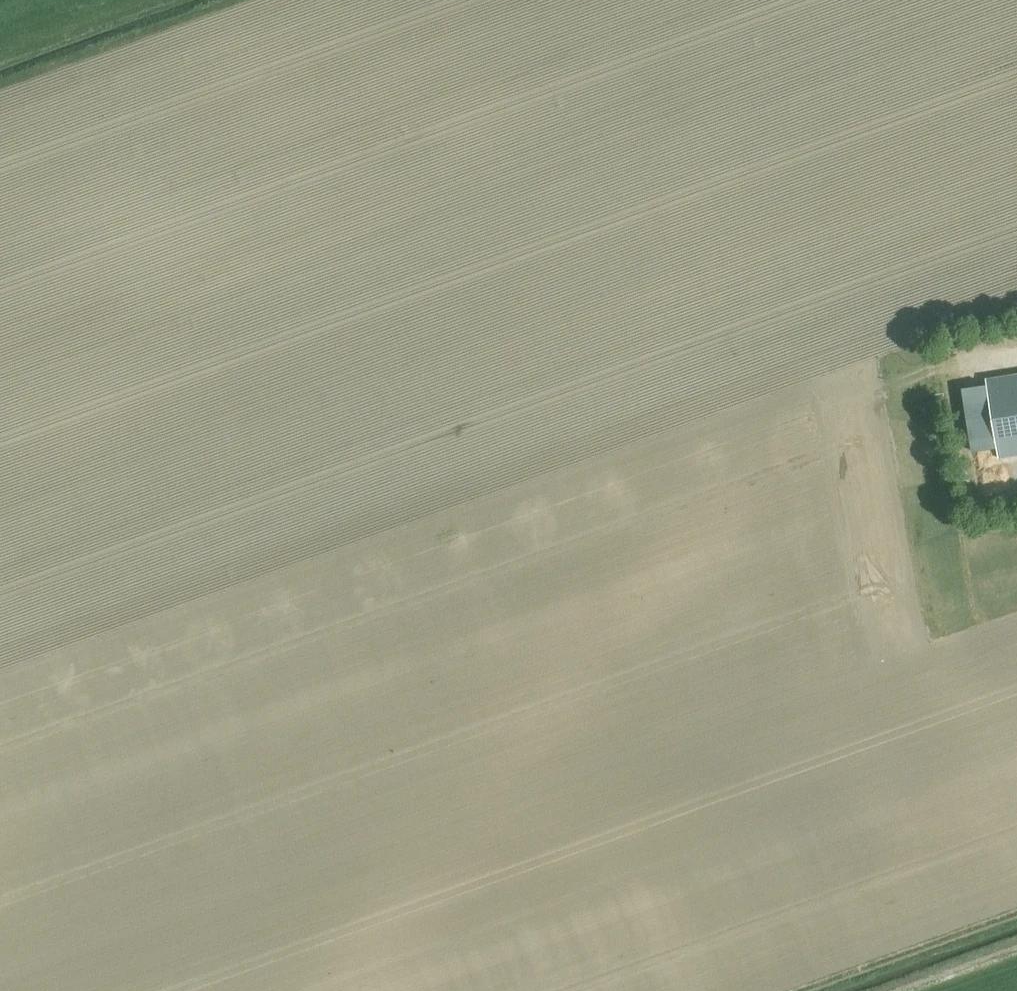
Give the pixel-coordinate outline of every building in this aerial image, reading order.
[(983,381),(984,386),(962,389),(973,453),(994,449),(996,459),(1016,455),(1016,376),(983,381)]
